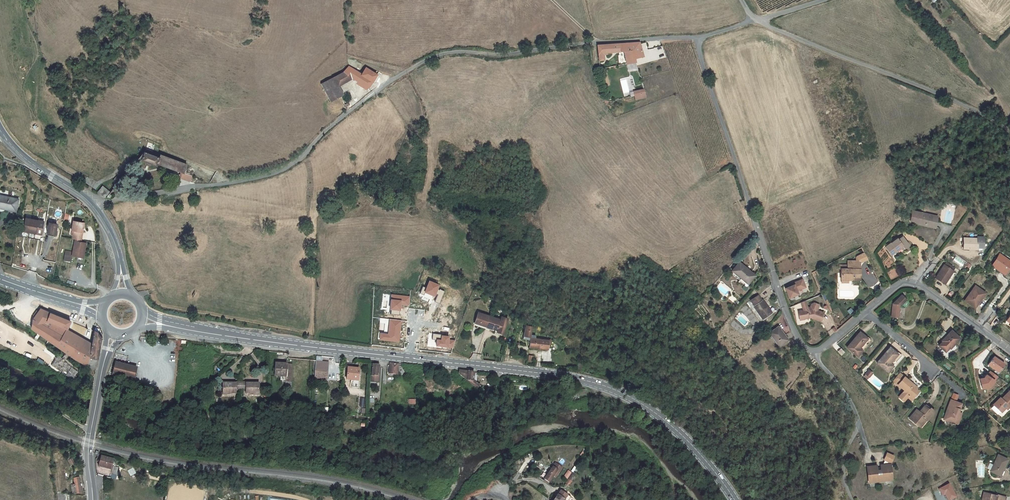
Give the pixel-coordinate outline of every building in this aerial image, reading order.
[(636,63),(635,59),(644,57),(641,49),(639,42),(630,43),(597,45),(599,61),(604,60),(603,55),(612,54),(612,53),(624,52),(627,64),(636,63)] [(648,47),(641,49),(644,57),(651,55),(648,47)] [(359,83),(358,85),(366,90),(368,88),(372,82),(375,77),(364,71),(362,75),(348,67),(343,72),(334,77),(339,86),(352,79),(359,83)] [(366,68),(364,71),(375,77),(377,75),(366,68)] [(321,84),(330,102),(343,95),(339,86),(334,77),(321,84)] [(146,154),(138,164),(155,170),(158,167),(183,176),(186,168),(146,154)] [(105,188),(109,192),(113,188),(109,184),(105,188)] [(97,191),(105,198),(107,197),(109,193),(109,192),(105,188),(102,186),(97,191)] [(0,200),(0,211),(7,212),(7,214),(16,216),(18,204),(0,200)] [(937,217),(912,211),(910,221),(915,222),(935,226),(937,217)] [(44,226),(25,222),(23,235),(41,239),(44,226)] [(72,223),(71,233),(73,233),(72,241),(74,241),(80,242),(83,225),(72,223)] [(897,251),(896,250),(902,246),(904,249),(909,246),(902,237),(898,240),(897,239),(886,247),(891,255),(897,251)] [(977,239),(964,238),(963,249),(964,249),(969,249),(977,249),(977,239)] [(80,244),(74,243),(72,258),(83,260),(84,253),(83,252),(84,245),(80,244)] [(999,254),(992,265),(998,269),(1004,273),(1003,275),(1005,276),(1008,272),(1006,270),(1009,265),(1009,262),(999,254)] [(852,269),(841,269),(841,280),(842,280),(848,280),(859,280),(859,269),(859,261),(847,261),(847,265),(848,267),(852,267),(852,269)] [(946,262),(944,265),(952,271),(954,268),(946,262)] [(732,271),(748,284),(754,276),(739,263),(732,271)] [(953,279),(949,276),(953,271),(952,271),(944,265),(935,278),(948,286),(953,279)] [(792,286),(785,288),(789,298),(798,294),(796,291),(805,287),(802,279),(793,283),(794,285),(792,286)] [(423,286),(420,293),(424,295),(425,292),(435,297),(437,294),(439,295),(436,302),(440,303),(445,291),(440,289),(441,285),(429,280),(426,287),(423,286)] [(975,286),(965,300),(973,307),(976,302),(978,303),(982,298),(985,293),(975,286)] [(391,314),(400,315),(400,311),(401,311),(402,306),(410,306),(410,296),(392,294),(390,310),(392,310),(391,314)] [(729,298),(736,305),(739,302),(733,295),(729,298)] [(759,312),(763,318),(771,313),(763,300),(762,301),(758,295),(750,301),(754,306),(753,307),(758,313),(759,312)] [(906,300),(901,295),(893,303),(891,317),(897,317),(897,313),(899,314),(900,304),(901,304),(906,300)] [(983,298),(982,298),(978,303),(976,302),(973,307),(975,308),(983,298)] [(803,310),(798,311),(799,319),(805,318),(805,319),(809,318),(809,317),(811,317),(811,318),(820,321),(823,313),(819,311),(817,311),(818,306),(819,305),(814,303),(811,304),(810,308),(807,307),(806,310),(803,310)] [(66,339),(69,331),(73,322),(42,309),(33,319),(31,328),(45,336),(66,352),(71,342),(66,339)] [(478,313),(475,323),(486,327),(489,316),(478,313)] [(489,316),(486,327),(497,330),(497,332),(503,334),(508,319),(502,317),(501,320),(489,316)] [(402,321),(390,320),(388,334),(380,333),(379,340),(399,342),(402,321)] [(530,347),(539,348),(540,340),(536,339),(536,336),(530,335),(532,327),(526,325),(524,336),(531,338),(530,347)] [(778,327),(769,333),(779,346),(788,340),(778,327)] [(98,332),(94,330),(91,344),(90,352),(98,358),(102,338),(98,332)] [(71,342),(66,352),(70,355),(74,358),(82,363),(88,364),(90,352),(91,344),(69,331),(66,339),(71,342)] [(940,346),(946,352),(949,347),(953,343),(954,344),(955,343),(960,338),(951,331),(945,338),(944,337),(947,334),(944,331),(939,336),(943,340),(942,341),(943,342),(940,346)] [(847,348),(857,356),(862,351),(870,341),(867,338),(859,332),(847,348)] [(436,340),(435,346),(453,348),(455,341),(450,341),(451,336),(434,333),(433,339),(436,340)] [(778,347),(779,346),(769,333),(768,334),(778,347)] [(549,341),(540,340),(539,348),(548,349),(548,346),(549,341)] [(888,372),(893,366),(900,357),(897,354),(889,347),(877,363),(888,372)] [(98,358),(90,352),(88,364),(88,366),(96,369),(96,370),(98,358)] [(322,362),(322,357),(316,356),(315,369),(314,378),(327,379),(328,363),(322,362)] [(1004,364),(994,357),(988,365),(998,372),(1004,364)] [(133,381),(136,368),(115,363),(112,375),(133,381)] [(397,375),(398,364),(390,363),(389,374),(397,375)] [(291,391),(292,365),(275,364),(275,377),(280,377),(280,382),(285,382),(285,391),(291,391)] [(379,366),(373,365),(371,382),(379,383),(380,368),(379,367),(379,366)] [(72,366),(70,374),(77,376),(79,368),(72,366)] [(358,374),(359,369),(348,368),(346,380),(351,380),(358,381),(358,374)] [(474,373),(459,371),(458,374),(477,389),(479,386),(477,384),(473,381),(474,373)] [(904,390),(902,393),(907,397),(909,395),(912,399),(918,391),(916,389),(912,386),(913,384),(904,377),(899,373),(893,381),(898,385),(904,390)] [(997,387),(995,373),(981,375),(983,388),(997,387)] [(358,381),(351,380),(350,384),(352,384),(352,387),(358,388),(360,374),(358,374),(358,381)] [(236,389),(236,383),(223,383),(223,393),(228,393),(228,394),(236,394),(236,389)] [(259,393),(259,383),(246,383),(246,389),(246,394),(253,394),(253,393),(259,393)] [(1001,412),(1005,408),(1007,405),(1009,407),(1009,406),(1009,390),(1001,399),(1000,398),(993,405),(994,405),(1001,412)] [(902,393),(899,397),(904,401),(907,397),(902,393)] [(961,404),(951,400),(944,419),(956,424),(958,423),(960,416),(957,415),(958,412),(961,404)] [(994,405),(991,408),(998,414),(1000,412),(994,405)] [(918,426),(924,418),(926,420),(934,411),(930,408),(928,409),(924,406),(919,412),(916,409),(909,418),(918,426)] [(934,411),(926,420),(928,422),(935,412),(934,411)] [(924,418),(918,426),(920,428),(926,420),(924,418)] [(894,456),(887,453),(884,460),(885,460),(891,463),(894,456)] [(101,455),(96,474),(111,478),(116,459),(101,455)] [(998,455),(991,471),(998,475),(1000,475),(1003,468),(1007,459),(998,455)] [(547,476),(544,480),(545,480),(544,481),(548,483),(548,482),(549,483),(553,476),(555,477),(562,468),(555,463),(549,473),(547,476)] [(871,482),(877,481),(876,476),(877,476),(878,477),(878,478),(879,478),(880,478),(881,478),(881,477),(882,477),(882,476),(883,476),(884,481),(889,480),(889,475),(890,475),(889,470),(891,470),(890,464),(882,465),(881,465),(881,469),(881,470),(877,471),(877,469),(876,466),(867,467),(868,472),(869,472),(869,477),(871,477),(871,482)] [(578,476),(582,470),(577,466),(572,473),(577,476),(578,476)] [(570,475),(563,470),(559,475),(566,480),(570,475)] [(572,482),(577,476),(572,473),(568,479),(571,482),(572,482)] [(570,497),(561,491),(560,491),(557,496),(554,499),(565,499),(566,499),(568,499),(570,497)]
